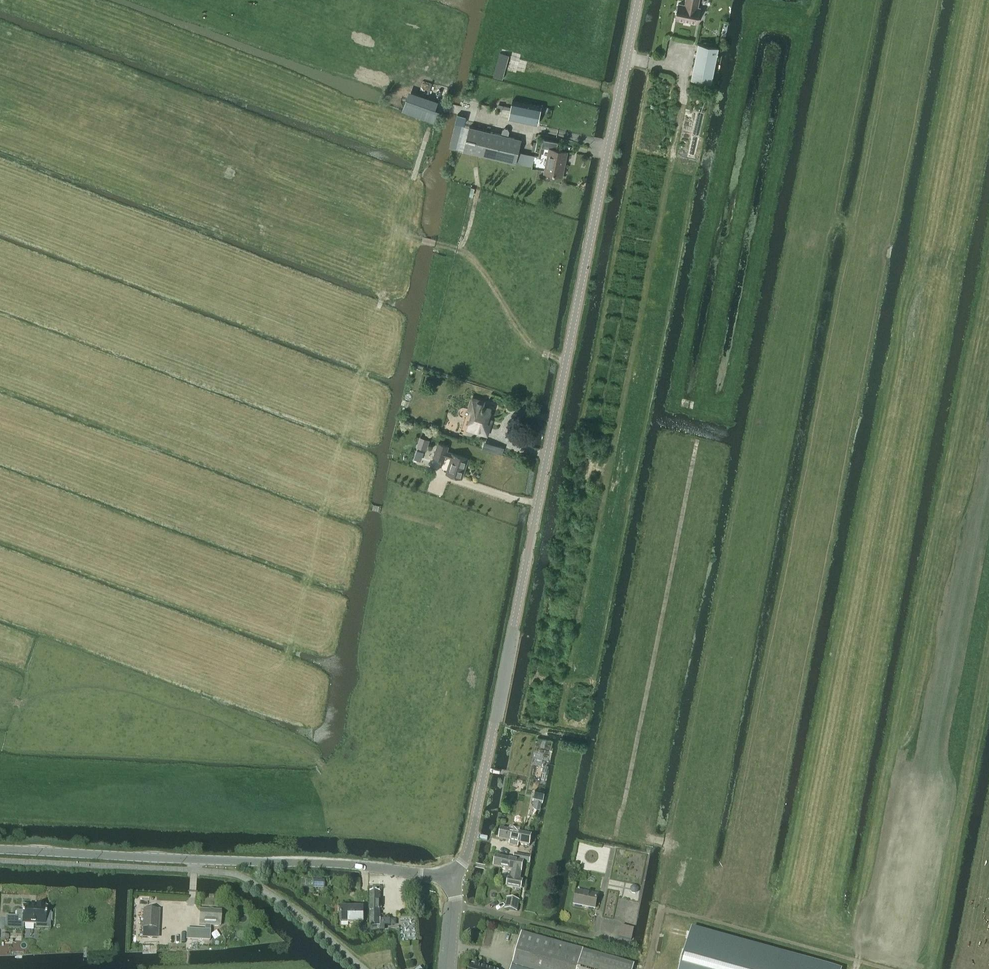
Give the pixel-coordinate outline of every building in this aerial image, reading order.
[(699,0),(687,0),(686,2),(688,3),(687,5),(679,4),(676,19),(697,23),(700,8),(697,7),(699,0)] [(711,83),(718,47),(699,44),(692,79),(711,83)] [(503,79),(509,55),(500,52),(493,77),(503,79)] [(406,97),(402,110),(431,121),(436,108),(406,97)] [(513,100),(509,118),(532,123),(532,119),(538,120),(541,106),(513,100)] [(455,123),(450,146),(458,148),(463,125),(455,123)] [(469,126),(463,150),(515,162),(521,139),(508,136),(509,131),(508,129),(505,128),(503,130),(501,135),(469,126)] [(565,161),(567,152),(556,149),(558,142),(543,139),(542,147),(549,149),(545,173),(560,176),(563,161),(565,161)] [(486,434),(490,423),(487,422),(491,408),(483,406),(484,402),(473,398),(469,410),(473,411),(467,428),(486,434)] [(420,436),(416,447),(426,450),(430,439),(420,436)] [(584,441),(582,453),(591,455),(594,443),(584,441)] [(468,458),(447,451),(448,446),(439,443),(434,457),(444,460),(445,456),(451,458),(446,473),(462,478),(468,458)] [(424,452),(417,450),(414,459),(421,461),(424,452)] [(535,790),(533,798),(542,800),(544,792),(535,790)] [(501,830),(499,840),(510,842),(509,846),(518,848),(519,844),(530,846),(532,836),(514,832),(515,830),(513,828),(511,827),(509,829),(508,831),(501,830)] [(530,864),(531,857),(515,854),(513,860),(523,862),(530,864)] [(520,881),(523,862),(513,860),(496,857),(494,867),(513,871),(511,879),(509,879),(507,888),(521,890),(522,888),(523,887),(524,884),(523,883),(523,881),(520,881)] [(314,881),(313,889),(324,889),(325,881),(314,881)] [(632,893),(635,894),(638,892),(639,889),(637,886),(634,885),(631,887),(630,891),(632,893)] [(370,910),(370,913),(370,926),(370,931),(380,931),(380,930),(385,930),(385,926),(390,926),(390,920),(385,920),(380,920),(380,892),(370,892),(370,910)] [(595,909),(598,896),(577,892),(574,905),(595,909)] [(517,911),(519,901),(508,899),(506,909),(517,911)] [(5,921),(5,930),(23,931),(23,923),(36,924),(37,921),(50,922),(50,913),(46,913),(46,907),(45,907),(45,906),(35,905),(35,907),(23,906),(22,912),(17,912),(17,916),(11,916),(11,922),(5,921)] [(144,909),(142,937),(158,938),(159,910),(144,909)] [(341,924),(363,924),(363,909),(341,909),(341,924)] [(205,930),(189,929),(186,929),(186,940),(209,941),(210,939),(210,925),(220,926),(221,911),(200,910),(199,925),(205,925),(205,926),(205,930)] [(622,926),(619,937),(631,940),(633,928),(622,926)] [(692,930),(682,968),(837,968),(692,930)] [(511,968),(633,968),(634,965),(583,950),(521,933),(518,944),(511,968)]
